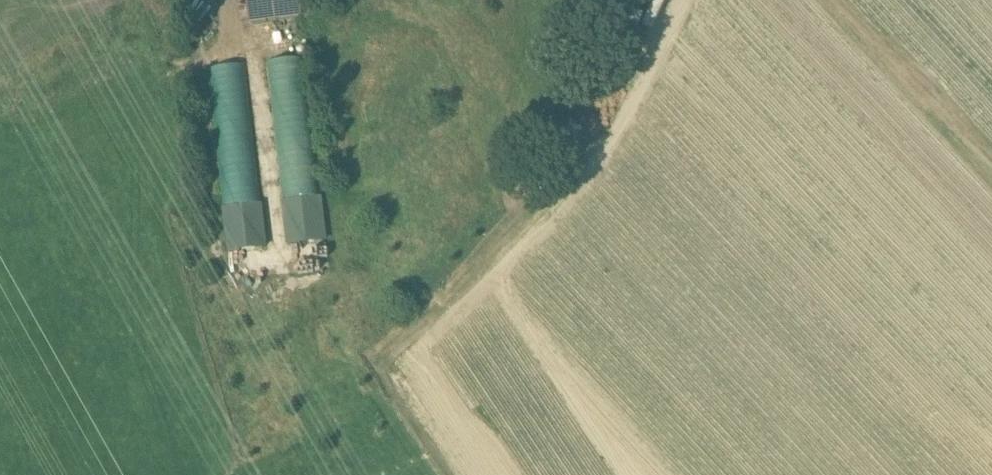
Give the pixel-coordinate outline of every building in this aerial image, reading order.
[(304,59),(267,64),(283,202),(320,198),(304,59)] [(247,67),(208,72),(223,210),(263,206),(247,67)]
